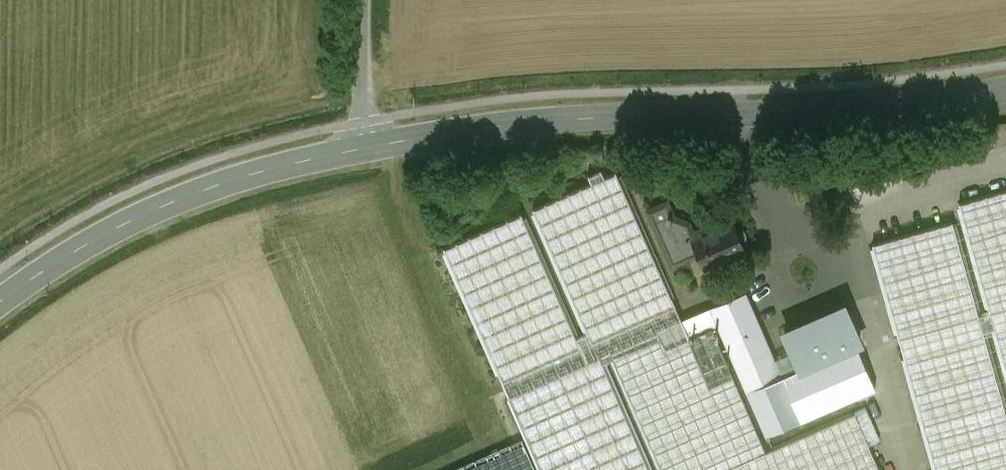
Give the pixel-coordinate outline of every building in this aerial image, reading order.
[(602,150),(587,151),(588,161),(603,160),(602,150)] [(446,254),(503,381),(509,397),(510,397),(542,469),(650,469),(603,363),(613,358),(662,469),(898,469),(879,401),(766,451),(711,325),(663,345),(657,331),(682,320),(619,177),(446,254)] [(961,203),(965,219),(873,244),(938,469),(975,469),(1005,461),(1005,190),(961,203)] [(688,223),(673,217),(671,212),(669,211),(667,218),(656,223),(673,263),(699,252),(691,234),(692,233),(688,223)] [(732,221),(705,233),(703,228),(692,233),(691,234),(699,252),(706,266),(744,249),(742,243),(744,242),(746,239),(747,235),(746,232),(744,229),(741,227),(738,226),(734,226),(732,221)] [(783,377),(746,292),(682,320),(657,331),(663,345),(711,325),(717,322),(766,435),(801,420),(783,377)] [(844,305),(784,331),(801,369),(783,377),(801,420),(875,388),(856,344),(860,342),(844,305)] [(455,469),(536,469),(523,440),(455,469)] [(975,469),(1005,469),(1005,461),(975,469)]
